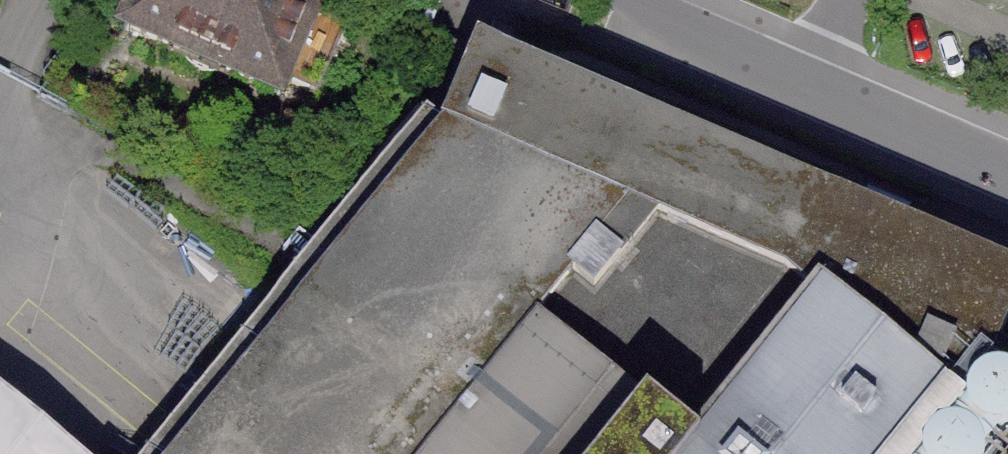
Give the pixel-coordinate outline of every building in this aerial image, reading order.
[(120,30),(282,101),(326,0),(134,0),(120,30)] [(475,37),(441,123),(656,216),(984,346),(1007,288),(1007,263),(475,37)] [(441,123),(166,453),(445,453),(656,216),(441,123)] [(445,453),(1007,453),(1007,364),(984,346),(656,216),(445,453)] [(0,395),(0,453),(73,453),(0,395)]
